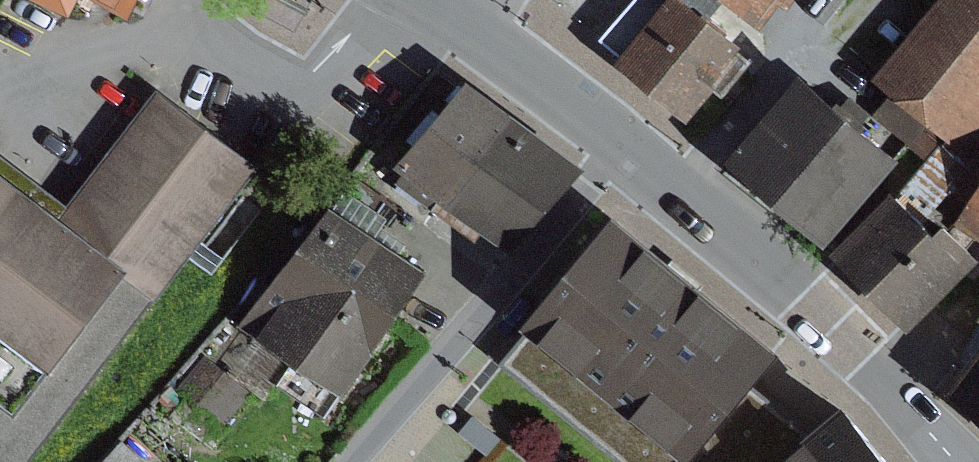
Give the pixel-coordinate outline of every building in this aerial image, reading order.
[(256,12),(296,31),(311,0),(262,0),(256,12)] [(612,35),(629,48),(624,54),(697,110),(755,36),(742,26),(709,0),(639,0),(612,35)] [(742,26),(752,14),(734,0),(709,0),(742,26)] [(762,19),(778,0),(738,0),(762,19)] [(885,72),(900,83),(935,113),(953,128),(978,148),(978,0),(944,0),(885,72)] [(912,147),(816,65),(741,154),(837,235),(912,147)] [(452,194),(512,116),(466,80),(404,159),(413,165),(404,177),(442,206),(452,194)] [(935,113),(900,83),(878,108),(913,139),(935,113)] [(0,162),(0,396),(20,412),(130,272),(159,295),(264,162),(166,86),(66,214),(0,162)] [(580,168),(512,116),(452,194),(520,246),(580,168)] [(911,183),(942,207),(954,190),(971,202),(978,190),(978,148),(953,128),(911,183)] [(903,182),(842,246),(923,322),(978,263),(978,241),(952,215),(945,222),(903,182)] [(971,202),(960,217),(978,230),(978,190),(971,202)] [(433,265),(337,199),(252,322),(300,355),(282,381),(330,414),(433,265)] [(501,356),(630,461),(738,461),(780,411),(751,387),(785,343),(623,207),(501,356)] [(207,352),(180,385),(225,423),(253,390),(207,352)] [(959,384),(978,401),(978,356),(959,384)] [(859,399),(781,461),(904,461),(859,399)] [(475,414),(462,429),(488,452),(501,436),(475,414)] [(127,440),(107,461),(151,461),(127,440)]
